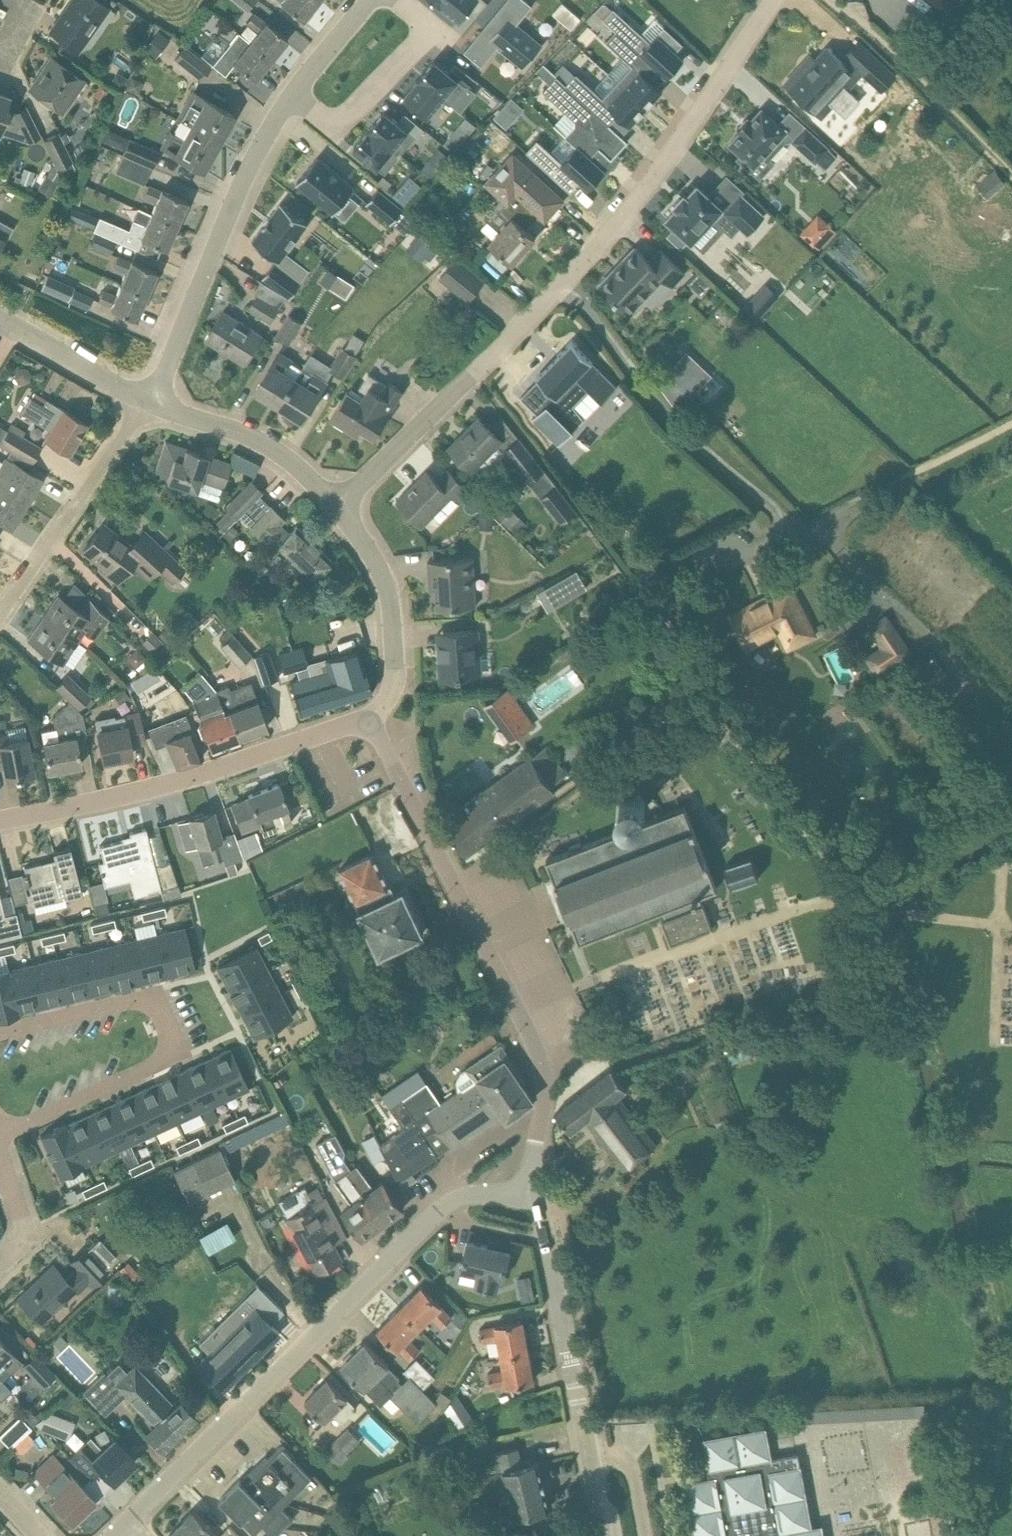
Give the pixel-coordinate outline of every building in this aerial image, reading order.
[(71,45),(78,50),(109,7),(99,0),(72,0),(50,30),(71,45)] [(248,9),(256,0),(237,0),(248,9)] [(282,1),(281,2),(303,19),(319,0),(281,0),(282,1)] [(443,5),(461,19),(477,0),(447,0),(443,5)] [(465,51),(482,65),(483,66),(498,49),(500,46),(525,66),(542,46),(517,25),(519,22),(532,6),(533,5),(527,0),(507,0),(465,51)] [(580,8),(588,0),(571,0),(580,8)] [(604,3),(596,12),(604,19),(612,10),(604,3)] [(574,28),(582,18),(574,11),(565,21),(574,28)] [(596,12),(588,20),(598,30),(606,22),(604,19),(596,12)] [(258,31),(250,41),(272,59),(288,38),(266,21),(265,22),(254,13),(247,22),(258,31)] [(625,19),(615,30),(617,31),(659,69),(667,77),(684,59),(679,54),(686,46),(667,29),(653,44),(625,19)] [(145,48),(157,57),(171,40),(160,31),(145,48)] [(617,31),(607,42),(633,66),(618,83),(647,108),(663,90),(650,79),(659,69),(617,31)] [(238,32),(213,64),(225,74),(235,63),(255,79),(272,59),(250,41),(238,32)] [(801,66),(786,83),(822,117),(835,104),(847,116),(860,102),(847,90),(864,72),(883,90),(896,76),(859,42),(846,56),(852,61),(847,65),(828,48),(807,71),(801,66)] [(175,59),(200,79),(211,66),(186,46),(175,59)] [(32,90),(63,111),(85,80),(52,57),(37,79),(39,80),(32,90)] [(435,60),(419,79),(443,99),(451,105),(451,104),(462,113),(477,93),(470,87),(476,79),(458,64),(450,73),(435,60)] [(545,63),(537,72),(550,84),(558,76),(556,73),(545,63)] [(567,67),(559,76),(567,84),(576,75),(567,67)] [(576,75),(567,84),(609,123),(618,114),(631,126),(647,108),(618,83),(603,99),(577,74),(576,75)] [(550,84),(544,91),(573,119),(573,124),(564,133),(577,145),(603,169),(628,141),(609,123),(567,84),(559,76),(558,76),(550,84)] [(419,79),(405,97),(428,116),(443,99),(419,79)] [(6,112),(3,111),(9,95),(0,92),(0,130),(6,112)] [(178,119),(191,126),(219,142),(235,115),(193,92),(187,102),(178,119)] [(27,107),(13,113),(26,140),(27,141),(41,135),(27,107)] [(741,132),(730,144),(742,155),(739,159),(752,171),(767,154),(771,158),(785,143),(781,139),(788,131),(763,109),(752,120),(749,118),(738,130),(741,132)] [(385,110),(370,129),(401,155),(417,136),(385,110)] [(501,110),(495,117),(507,128),(514,121),(501,110)] [(219,142),(191,126),(181,142),(169,135),(163,146),(204,169),(219,142)] [(807,127),(794,141),(817,161),(829,148),(807,127)] [(401,155),(370,129),(355,147),(386,173),(401,155)] [(454,132),(445,143),(455,152),(464,141),(454,132)] [(44,140),(50,154),(57,168),(73,160),(59,133),(44,140)] [(130,139),(123,154),(152,167),(153,167),(159,151),(130,139)] [(539,139),(528,151),(572,191),(582,181),(590,189),(606,172),(603,169),(577,145),(563,161),(539,139)] [(509,201),(490,222),(501,231),(490,242),(498,250),(513,263),(536,237),(527,229),(540,215),(546,220),(565,200),(515,153),(489,182),(509,201)] [(152,167),(123,154),(117,169),(146,182),(152,167)] [(356,187),(318,157),(298,182),(335,212),(356,187)] [(403,184),(393,195),(407,207),(416,196),(403,184)] [(157,201),(152,213),(177,224),(188,200),(162,189),(162,190),(149,185),(144,196),(157,201)] [(678,207),(668,218),(676,226),(690,239),(693,241),(713,219),(733,236),(742,226),(749,233),(765,216),(741,194),(727,211),(709,195),(698,185),(688,196),(685,194),(675,205),(678,207)] [(404,209),(380,188),(367,204),(392,224),(393,223),(404,209)] [(309,223),(282,202),(253,240),(280,261),(309,223)] [(73,206),(69,217),(94,228),(99,218),(73,206)] [(177,224),(152,213),(139,208),(134,219),(129,229),(99,216),(99,218),(94,228),(94,230),(137,249),(142,238),(167,248),(177,224)] [(404,209),(393,223),(407,235),(418,221),(404,209)] [(2,238),(6,241),(14,227),(0,219),(0,243),(2,238)] [(676,226),(668,236),(682,249),(690,239),(676,226)] [(421,232),(411,244),(426,257),(437,245),(421,232)] [(96,234),(92,244),(111,252),(115,242),(96,234)] [(651,261),(637,248),(601,285),(630,313),(665,277),(673,285),(686,272),(662,249),(651,261)] [(127,271),(121,283),(147,294),(158,270),(132,259),(131,260),(118,255),(114,266),(127,271)] [(441,277),(470,301),(485,281),(457,258),(441,277)] [(275,264),(264,277),(291,298),(301,284),(300,283),(281,268),(275,264)] [(328,269),(321,281),(347,298),(355,285),(339,274),(338,275),(328,269)] [(48,275),(42,289),(52,293),(58,279),(48,275)] [(249,309),(271,323),(288,296),(266,282),(249,309)] [(147,294),(121,283),(116,295),(103,290),(99,301),(111,306),(111,307),(137,319),(147,294)] [(70,300),(89,308),(93,297),(75,289),(70,300)] [(757,296),(746,308),(758,319),(769,307),(757,296)] [(206,340),(246,364),(264,335),(224,311),(206,340)] [(276,336),(290,344),(303,322),(290,314),(276,336)] [(573,339),(558,355),(541,372),(537,376),(557,395),(548,404),(574,431),(586,419),(576,404),(591,389),(604,401),(618,387),(593,361),(594,360),(579,345),(573,339)] [(330,369),(344,378),(357,356),(344,347),(330,369)] [(296,379),(304,367),(280,352),(256,390),(280,405),(296,379)] [(348,391),(332,418),(359,435),(363,429),(376,437),(393,410),(405,392),(389,382),(388,385),(370,373),(358,391),(365,395),(362,399),(348,391)] [(668,373),(659,383),(675,405),(690,394),(668,373)] [(296,379),(280,405),(304,420),(327,382),(315,375),(308,386),(296,379)] [(30,396),(21,411),(50,429),(45,438),(70,453),(88,423),(47,398),(43,404),(30,396)] [(548,404),(533,418),(560,445),(574,431),(548,404)] [(450,448),(472,470),(474,469),(483,478),(507,454),(505,450),(499,444),(503,439),(481,417),(450,448)] [(25,431),(12,423),(8,429),(1,443),(32,462),(41,447),(23,436),(25,431)] [(505,450),(529,482),(545,469),(520,438),(505,450)] [(198,490),(201,481),(213,485),(215,478),(225,482),(232,463),(166,441),(156,470),(169,475),(167,480),(198,490)] [(28,503),(43,479),(13,461),(3,478),(0,476),(0,486),(28,503)] [(397,501),(422,527),(453,496),(458,501),(469,489),(450,469),(439,480),(428,470),(397,501)] [(225,507),(236,519),(263,491),(252,480),(225,507)] [(540,496),(562,522),(577,510),(556,483),(540,496)] [(13,528),(28,503),(0,486),(0,520),(13,528)] [(280,524),(285,519),(271,506),(251,527),(264,540),(265,539),(275,549),(279,546),(314,580),(333,560),(297,525),(289,533),(280,524)] [(103,523),(83,549),(106,567),(104,570),(118,581),(131,563),(149,579),(159,568),(173,580),(184,567),(162,547),(144,530),(131,544),(103,523)] [(436,575),(438,608),(458,607),(477,606),(474,558),(429,561),(430,576),(436,575)] [(578,570),(552,585),(563,603),(588,589),(578,570)] [(762,640),(759,636),(777,627),(782,637),(787,634),(792,645),(815,633),(790,586),(768,597),(769,599),(762,603),(761,601),(731,616),(748,648),(762,640)] [(58,595),(44,617),(77,639),(83,630),(95,639),(109,618),(89,596),(80,610),(58,595)] [(887,616),(870,628),(882,645),(868,656),(881,675),(913,653),(887,616)] [(77,639),(44,617),(29,638),(62,661),(69,666),(83,645),(76,640),(77,639)] [(143,640),(159,658),(170,648),(153,630),(143,640)] [(463,675),(481,673),(479,630),(439,632),(442,679),(463,678),(463,675)] [(221,644),(239,665),(251,655),(233,633),(221,644)] [(304,648),(280,655),(285,672),(309,664),(304,648)] [(326,658),(329,670),(291,682),(295,694),(301,713),(372,691),(365,670),(364,670),(358,648),(339,654),(326,658)] [(254,656),(263,683),(278,678),(269,651),(254,656)] [(56,686),(70,700),(79,708),(92,695),(69,673),(56,686)] [(141,676),(132,682),(138,692),(147,685),(141,676)] [(229,685),(216,690),(224,713),(229,711),(240,737),(268,726),(261,707),(258,700),(251,681),(230,689),(229,685)] [(509,689),(488,705),(513,739),(534,724),(509,689)] [(224,713),(216,690),(192,699),(200,718),(201,722),(198,726),(203,736),(207,737),(212,751),(223,747),(222,743),(240,737),(229,711),(224,713)] [(79,708),(70,700),(53,717),(55,727),(41,730),(49,771),(81,764),(76,735),(87,733),(86,726),(83,712),(79,708)] [(98,730),(104,760),(132,754),(130,744),(145,741),(139,712),(123,715),(125,725),(98,730)] [(168,742),(177,766),(203,756),(187,713),(149,728),(156,747),(168,742)] [(580,745),(589,757),(610,742),(601,729),(580,745)] [(4,765),(7,779),(34,774),(27,737),(8,741),(7,731),(0,733),(0,766),(4,765)] [(443,820),(467,854),(556,791),(552,785),(567,773),(547,746),(532,757),(532,756),(460,808),(443,820)] [(233,804),(242,829),(260,822),(262,829),(276,824),(278,827),(292,822),(287,806),(279,784),(249,795),(250,798),(233,804)] [(702,904),(699,895),(718,888),(685,806),(646,821),(643,812),(644,811),(645,809),(646,807),(646,805),(647,803),(647,801),(646,799),(646,798),(645,796),(644,794),(643,793),(642,792),(640,791),(639,790),(637,789),(636,789),(633,788),(631,788),(629,789),(627,790),(625,790),(624,791),(623,792),(622,793),(621,795),(620,796),(619,797),(619,799),(619,800),(619,802),(619,804),(619,806),(620,808),(621,810),(622,811),(623,812),(624,813),(625,814),(627,815),(630,816),(634,825),(547,859),(580,942),(664,909),(667,918),(662,920),(672,944),(713,927),(704,904),(702,904)] [(214,809),(189,817),(198,846),(207,843),(212,861),(224,858),(226,863),(243,857),(239,846),(234,831),(221,835),(214,809)] [(131,873),(132,877),(130,878),(135,896),(149,892),(149,891),(160,888),(160,889),(161,888),(165,899),(181,895),(170,860),(155,864),(146,828),(130,832),(132,842),(125,844),(124,839),(100,845),(104,861),(99,862),(105,886),(106,885),(105,880),(131,873)] [(258,839),(239,846),(243,857),(246,856),(262,848),(258,839)] [(22,873),(25,885),(29,884),(33,899),(64,891),(65,897),(82,893),(71,847),(53,852),(55,858),(24,866),(26,872),(22,873)] [(350,903),(344,906),(349,917),(361,911),(380,953),(425,932),(404,889),(396,893),(392,884),(390,885),(374,853),(341,869),(353,895),(347,898),(350,903)] [(725,866),(732,887),(760,878),(753,857),(725,866)] [(22,933),(16,912),(5,915),(0,895),(0,939),(22,933)] [(95,905),(97,915),(109,912),(106,902),(95,905)] [(153,909),(155,917),(167,914),(165,906),(153,909)] [(153,909),(142,912),(144,920),(155,917),(153,909)] [(115,918),(103,921),(105,929),(117,926),(115,918)] [(103,921),(91,924),(93,932),(105,929),(103,921)] [(185,927),(159,933),(170,975),(195,969),(185,927)] [(64,930),(53,933),(55,941),(66,938),(64,930)] [(258,936),(262,943),(272,938),(269,930),(258,936)] [(53,933),(41,936),(43,944),(55,941),(53,933)] [(159,933),(134,939),(144,981),(170,975),(159,933)] [(134,939),(109,945),(119,988),(144,981),(134,939)] [(14,943),(2,946),(4,953),(16,951),(14,943)] [(109,945),(84,951),(94,994),(119,988),(109,945)] [(256,946),(217,966),(230,990),(268,970),(256,946)] [(84,951),(59,957),(69,1000),(94,994),(84,951)] [(59,957),(33,964),(44,1006),(69,1000),(59,957)] [(33,964),(8,970),(19,1014),(20,1014),(19,1012),(44,1006),(33,964)] [(0,972),(0,1018),(19,1014),(8,970),(0,972)] [(268,970),(230,990),(242,1013),(280,993),(268,970)] [(296,971),(289,975),(294,985),(302,982),(296,971)] [(302,982),(294,985),(300,996),(307,992),(302,982)] [(280,993),(242,1013),(254,1037),(293,1016),(280,993)] [(207,1059),(225,1099),(249,1088),(231,1048),(207,1059)] [(406,1128),(413,1124),(416,1122),(429,1141),(425,1144),(434,1158),(503,1111),(509,1118),(534,1100),(498,1048),(472,1066),(480,1077),(442,1103),(428,1082),(391,1107),(405,1128),(406,1128)] [(207,1059),(183,1070),(202,1110),(225,1099),(207,1059)] [(613,1068),(556,1112),(572,1132),(593,1115),(610,1138),(604,1142),(625,1170),(658,1144),(620,1095),(628,1089),(613,1068)] [(202,1110),(183,1070),(160,1081),(178,1121),(202,1110)] [(160,1081),(136,1092),(155,1132),(178,1121),(160,1081)] [(136,1092),(113,1103),(131,1143),(155,1132),(136,1092)] [(113,1103),(89,1114),(108,1154),(131,1143),(113,1103)] [(245,1113),(234,1119),(237,1126),(248,1121),(245,1113)] [(108,1154),(89,1114),(66,1125),(84,1165),(108,1154)] [(234,1119),(223,1124),(227,1131),(237,1126),(234,1119)] [(386,1155),(387,1155),(400,1181),(404,1187),(407,1185),(406,1184),(404,1186),(401,1180),(434,1158),(425,1144),(429,1141),(416,1122),(413,1124),(406,1128),(405,1128),(381,1144),(386,1155)] [(60,1176),(84,1165),(66,1125),(65,1123),(41,1135),(60,1176)] [(347,1172),(352,1168),(344,1157),(346,1151),(337,1132),(317,1142),(337,1179),(336,1180),(354,1204),(344,1211),(363,1238),(384,1222),(347,1172)] [(386,1155),(381,1144),(376,1134),(365,1139),(376,1161),(386,1155)] [(198,1135),(187,1140),(191,1148),(202,1143),(198,1135)] [(187,1140),(176,1146),(180,1153),(191,1148),(187,1140)] [(174,1170),(188,1201),(235,1178),(220,1148),(174,1170)] [(151,1157),(140,1162),(143,1170),(154,1165),(151,1157)] [(140,1162),(129,1167),(132,1175),(143,1170),(140,1162)] [(358,1164),(353,1168),(347,1172),(384,1222),(405,1207),(386,1181),(376,1188),(358,1164)] [(104,1179),(93,1184),(96,1191),(107,1186),(104,1179)] [(93,1184),(82,1189),(85,1196),(96,1191),(93,1184)] [(280,1201),(289,1218),(309,1254),(318,1272),(343,1258),(335,1244),(330,1233),(343,1226),(327,1198),(315,1204),(306,1187),(280,1201)] [(76,1190),(67,1194),(70,1202),(79,1198),(76,1190)] [(476,1285),(497,1290),(500,1277),(505,1278),(511,1251),(468,1241),(462,1268),(483,1273),(480,1284),(476,1283),(476,1285)] [(76,1268),(66,1278),(54,1264),(19,1297),(41,1319),(74,1288),(78,1291),(89,1281),(92,1285),(108,1269),(87,1247),(71,1263),(76,1268)] [(128,1261),(120,1269),(132,1283),(141,1275),(128,1261)] [(519,1300),(531,1299),(529,1275),(517,1276),(519,1300)] [(109,1283),(109,1303),(123,1303),(123,1283),(109,1283)] [(423,1285),(401,1307),(420,1326),(431,1315),(443,1327),(453,1317),(441,1305),(442,1304),(423,1285)] [(212,1353),(200,1365),(222,1387),(279,1331),(270,1322),(246,1298),(221,1322),(200,1343),(212,1353)] [(420,1326),(401,1307),(379,1329),(398,1348),(399,1347),(410,1359),(420,1349),(409,1337),(420,1326)] [(499,1339),(502,1354),(529,1349),(523,1319),(497,1324),(497,1325),(481,1328),(483,1342),(499,1339)] [(0,1377),(3,1380),(22,1362),(0,1338),(0,1377)] [(344,1363),(342,1365),(365,1388),(366,1388),(378,1400),(394,1383),(399,1388),(403,1383),(399,1379),(401,1377),(389,1366),(390,1365),(366,1341),(354,1353),(352,1352),(344,1360),(344,1363)] [(529,1349),(502,1354),(505,1370),(489,1373),(491,1387),(508,1384),(508,1385),(535,1380),(529,1349)] [(24,1366),(43,1386),(55,1374),(36,1354),(24,1366)] [(418,1358),(406,1370),(411,1375),(423,1388),(436,1376),(418,1358)] [(85,1391),(107,1413),(126,1395),(155,1424),(147,1431),(163,1447),(196,1414),(180,1399),(174,1404),(162,1392),(161,1393),(134,1365),(129,1370),(120,1362),(108,1373),(106,1371),(85,1391)] [(399,1388),(391,1395),(418,1422),(438,1402),(423,1388),(411,1375),(403,1383),(399,1388)] [(357,1408),(348,1398),(349,1398),(329,1378),(306,1401),(325,1420),(334,1412),(343,1422),(357,1408)] [(911,1404),(817,1408),(818,1418),(912,1415),(911,1404)] [(793,1411),(793,1423),(813,1422),(812,1410),(793,1411)] [(45,1431),(69,1440),(76,1422),(52,1412),(52,1414),(48,1412),(37,1423),(45,1431)] [(10,1447),(32,1427),(21,1415),(0,1434),(0,1436),(10,1447)] [(685,1481),(695,1535),(825,1535),(823,1523),(813,1525),(802,1464),(801,1464),(799,1452),(773,1457),(767,1426),(705,1438),(711,1469),(713,1469),(714,1476),(685,1481)] [(351,1427),(327,1450),(342,1464),(350,1456),(347,1453),(362,1438),(351,1427)] [(69,1456),(90,1479),(102,1468),(114,1481),(136,1460),(114,1438),(102,1449),(90,1436),(69,1456)] [(247,1485),(241,1479),(221,1498),(255,1533),(263,1525),(273,1535),(277,1535),(295,1518),(283,1506),(313,1476),(294,1457),(296,1454),(293,1452),(284,1443),(269,1458),(271,1460),(247,1485)] [(455,1482),(460,1502),(475,1498),(497,1493),(498,1499),(501,1499),(505,1518),(551,1507),(539,1461),(531,1463),(530,1457),(522,1459),(519,1447),(494,1453),(498,1472),(488,1474),(485,1464),(468,1468),(470,1479),(455,1482)] [(52,1500),(71,1521),(95,1499),(54,1455),(35,1473),(57,1496),(52,1500)] [(171,1534),(173,1535),(212,1535),(217,1532),(195,1510),(171,1534)] [(221,1535),(239,1535),(230,1527),(221,1535)]
